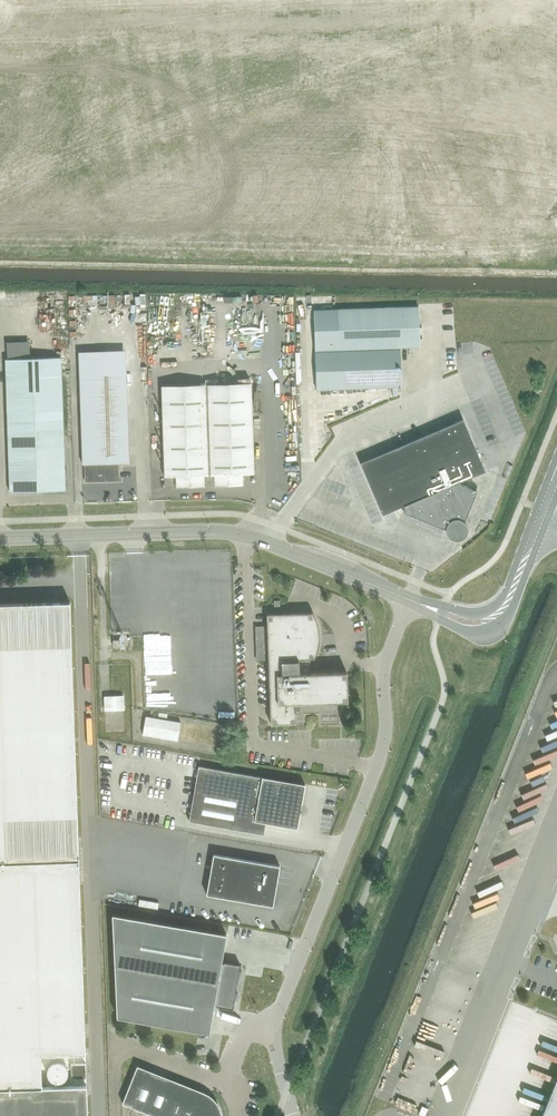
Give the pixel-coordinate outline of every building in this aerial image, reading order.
[(137,318),(146,318),(145,295),(136,296),(137,318)] [(162,312),(162,298),(151,299),(152,313),(162,312)] [(418,307),(314,310),(316,390),(401,387),(400,348),(420,347),(418,307)] [(163,353),(168,361),(175,358),(170,349),(163,353)] [(61,357),(5,359),(10,493),(65,491),(61,357)] [(84,464),(85,482),(119,481),(118,463),(129,463),(126,367),(79,369),(82,464),(84,464)] [(251,383),(161,386),(164,476),(175,476),(176,487),(204,486),(204,482),(214,482),(214,486),(243,485),(242,473),(254,473),(251,383)] [(360,463),(382,515),(403,506),(405,510),(404,513),(444,529),(445,529),(446,531),(447,534),(448,536),(450,538),(453,539),(455,540),(458,540),(461,539),(463,538),(465,536),(466,533),(467,531),(467,528),(467,525),(465,523),(464,521),(465,520),(477,491),(461,484),(460,482),(485,471),(463,419),(360,463)] [(326,427),(319,430),(325,442),(331,439),(326,427)] [(264,428),(265,452),(275,452),(274,428),(264,428)] [(41,1087),(40,1055),(85,1053),(70,602),(0,605),(0,1115),(87,1115),(86,1085),(41,1087)] [(298,659),(314,658),(315,655),(316,654),(316,652),(317,650),(318,647),(318,645),(319,643),(319,641),(319,639),(319,635),(319,632),(318,630),(318,627),(317,624),(316,621),(315,619),(315,618),(314,616),(312,613),(267,615),(267,627),(256,627),(257,661),(268,660),(270,724),(296,723),(295,712),(299,712),(299,703),(347,701),(346,672),(298,674),(298,672),(299,672),(299,671),(306,670),(305,662),(299,662),(299,660),(298,660),(298,659)] [(105,710),(123,709),(123,696),(104,697),(105,710)] [(145,716),(142,734),(177,740),(180,722),(145,716)] [(198,766),(189,821),(263,834),(265,823),(297,828),(305,784),(262,777),(261,777),(198,766)] [(280,866),(213,854),(206,894),(273,906),(280,866)] [(239,970),(240,965),(224,962),(223,963),(221,963),(226,934),(112,914),(117,1017),(209,1033),(214,1005),(232,1009),(233,1003),(237,993),(235,992),(237,981),(241,972),(239,970)] [(61,1062),(57,1061),(54,1062),(50,1064),(48,1068),(47,1072),(48,1076),(50,1079),(54,1081),(58,1082),(61,1082),(65,1080),(67,1077),(68,1073),(68,1070),(67,1066),(64,1063),(61,1062)] [(85,1065),(71,1065),(72,1079),(86,1079),(85,1065)] [(160,1076),(138,1067),(138,1066),(137,1066),(122,1103),(145,1112),(160,1076)] [(193,1089),(160,1076),(145,1112),(154,1115),(170,1115),(172,1111),(182,1115),(193,1089)] [(541,1115),(556,1115),(556,1076),(541,1115)] [(198,1091),(193,1089),(182,1115),(185,1115),(221,1115),(220,1113),(219,1108),(216,1103),(212,1099),(208,1095),(203,1093),(198,1091)] [(379,1090),(375,1100),(385,1104),(389,1094),(379,1090)] [(505,1104),(501,1104),(500,1106),(492,1104),(489,1115),(503,1115),(505,1104)]
